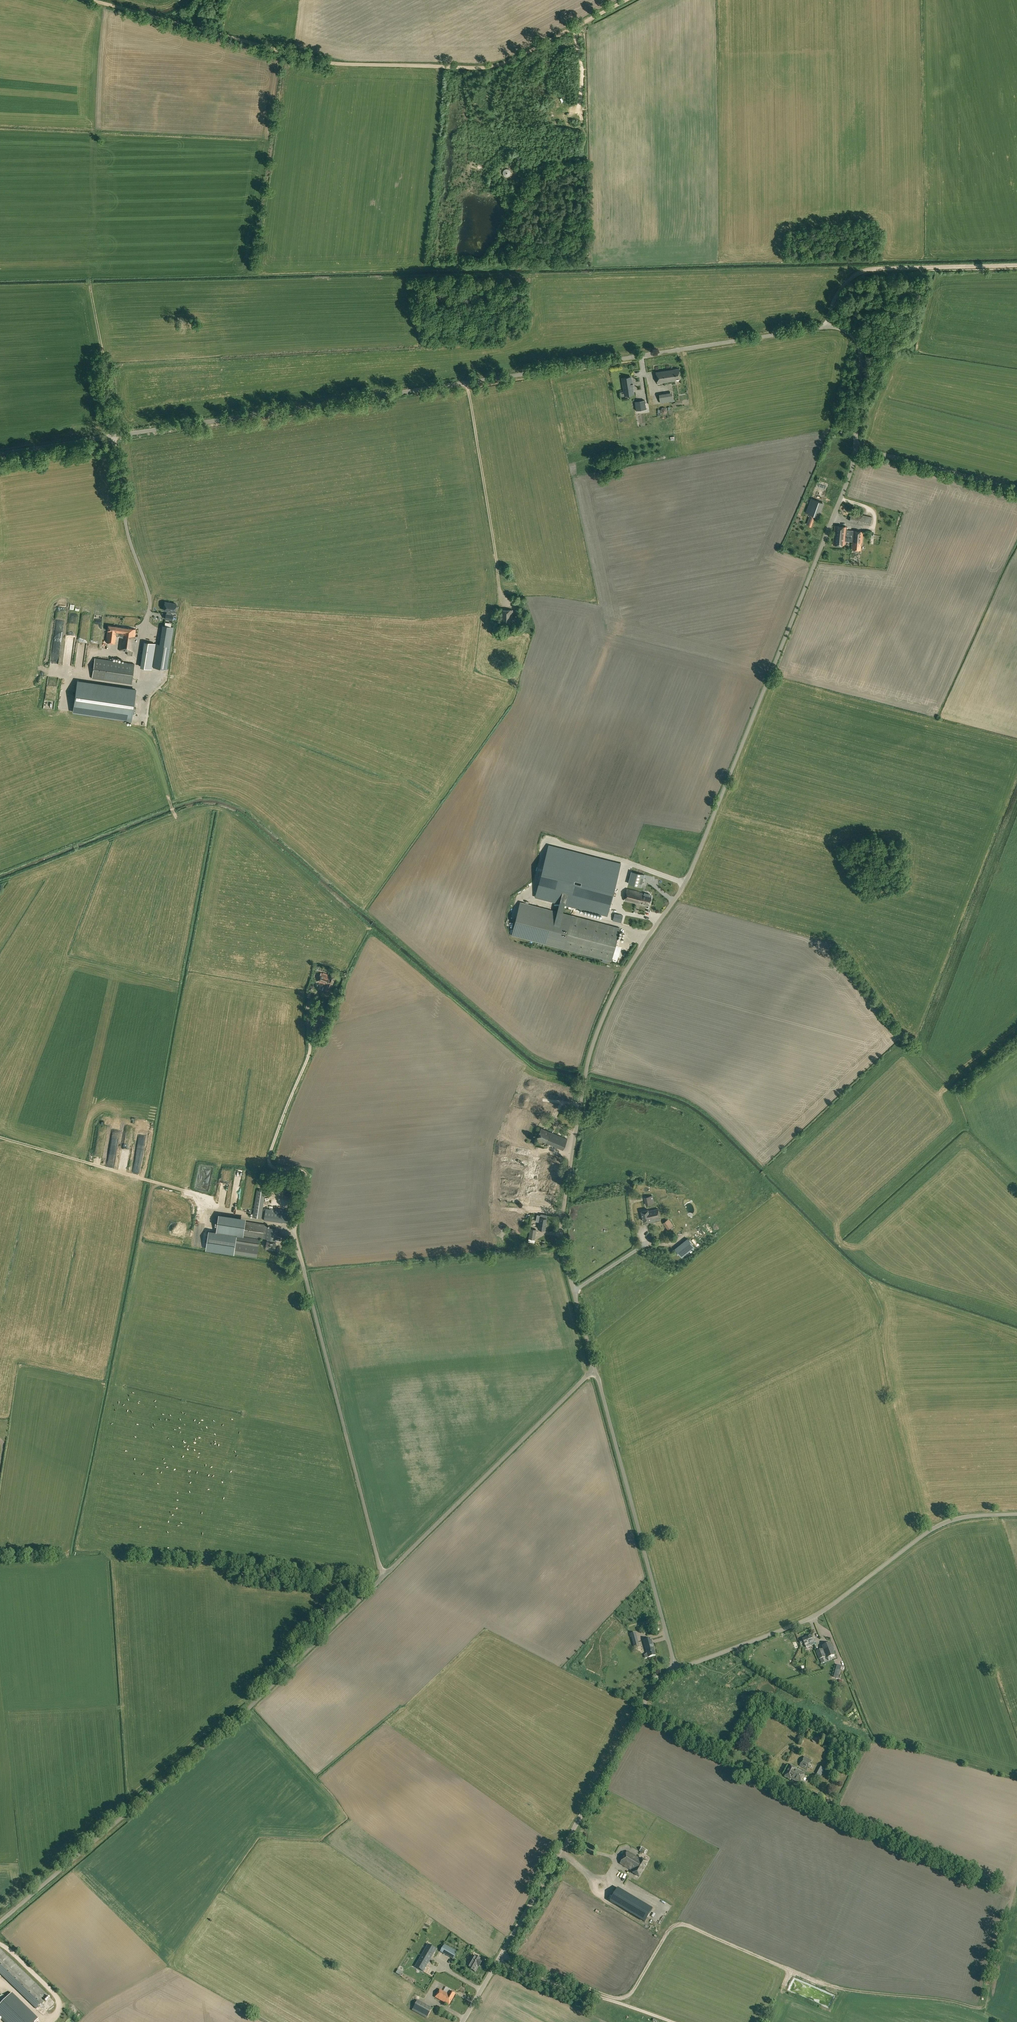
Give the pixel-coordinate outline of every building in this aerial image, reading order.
[(656,372),(658,383),(675,381),(675,379),(680,379),(679,368),(656,372)] [(633,386),(633,384),(633,383),(632,383),(631,377),(622,378),(625,395),(634,394),(633,386)] [(668,393),(659,395),(660,403),(673,401),(673,398),(669,398),(668,393)] [(635,406),(638,421),(647,419),(644,404),(635,406)] [(821,506),(822,499),(812,496),(808,513),(814,514),(816,504),(821,506)] [(849,521),(870,525),(872,517),(851,512),(849,521)] [(806,525),(811,527),(815,517),(809,515),(806,525)] [(852,549),(860,550),(861,542),(862,542),(863,531),(854,531),(846,530),(846,527),(834,526),(833,545),(844,546),(845,541),(853,542),(852,549)] [(165,602),(164,610),(167,610),(167,614),(166,614),(165,619),(172,620),(173,615),(171,614),(171,611),(175,612),(176,604),(165,602)] [(500,627),(512,627),(513,610),(501,609),(500,627)] [(153,667),(167,669),(174,627),(162,625),(159,644),(156,644),(153,667)] [(127,655),(132,655),(136,629),(108,626),(106,642),(115,643),(116,634),(119,635),(119,637),(121,637),(119,649),(128,650),(127,655)] [(155,643),(144,642),(142,653),(153,655),(155,643)] [(68,645),(66,651),(73,653),(75,647),(68,645)] [(92,678),(132,684),(135,664),(95,658),(92,678)] [(136,690),(77,681),(73,712),(131,720),(136,690)] [(549,845),(535,897),(608,916),(621,864),(549,845)] [(626,874),(625,883),(645,885),(646,877),(626,874)] [(640,903),(649,905),(651,896),(641,894),(641,892),(627,889),(624,900),(640,904),(640,903)] [(520,902),(511,935),(611,961),(620,928),(520,902)] [(611,920),(621,923),(623,915),(613,912),(611,920)] [(325,990),(330,992),(335,976),(331,974),(330,976),(321,973),(318,982),(327,985),(325,990)] [(315,1023),(322,1025),(327,1012),(320,1010),(315,1023)] [(537,1096),(529,1096),(528,1108),(536,1108),(537,1096)] [(542,1128),(537,1138),(545,1142),(550,1131),(542,1128)] [(550,1131),(545,1142),(563,1149),(567,1139),(550,1131)] [(536,1167),(532,1203),(550,1205),(554,1174),(550,1174),(551,1169),(536,1167)] [(253,1217),(262,1218),(266,1190),(257,1189),(253,1217)] [(644,1197),(645,1205),(654,1203),(653,1195),(644,1197)] [(262,1219),(287,1222),(289,1210),(288,1210),(288,1209),(284,1209),(271,1207),(270,1209),(264,1208),(262,1219)] [(658,1208),(648,1211),(650,1218),(659,1216),(658,1208)] [(641,1211),(643,1221),(650,1220),(650,1218),(648,1211),(648,1209),(641,1211)] [(237,1235),(243,1236),(244,1235),(260,1238),(267,1239),(266,1248),(275,1249),(277,1241),(280,1241),(281,1237),(277,1236),(278,1228),(267,1227),(267,1225),(245,1222),(246,1218),(219,1214),(216,1230),(208,1229),(205,1248),(234,1252),(237,1235)] [(538,1228),(545,1229),(547,1218),(547,1215),(541,1214),(540,1217),(538,1228)] [(663,1223),(668,1229),(673,1225),(668,1219),(663,1223)] [(529,1238),(535,1240),(537,1229),(530,1228),(529,1238)] [(260,1238),(243,1236),(237,1235),(234,1252),(257,1256),(260,1238)] [(674,1249),(682,1258),(695,1247),(687,1238),(674,1249)] [(806,1648),(812,1646),(812,1645),(814,1644),(811,1635),(807,1637),(803,1639),(803,1640),(799,1641),(801,1644),(804,1643),(805,1645),(806,1648)] [(644,1655),(645,1658),(649,1657),(656,1656),(651,1639),(644,1641),(647,1653),(644,1655)] [(822,1646),(827,1658),(834,1655),(833,1651),(834,1651),(835,1650),(834,1647),(832,1647),(831,1647),(830,1643),(822,1646)] [(815,1743),(816,1743),(817,1743),(818,1742),(819,1741),(820,1740),(820,1739),(820,1738),(819,1737),(819,1736),(818,1736),(817,1735),(816,1735),(815,1735),(814,1735),(813,1736),(812,1737),(812,1738),(812,1739),(812,1740),(812,1741),(813,1742),(814,1742),(815,1743)] [(799,1766),(807,1770),(812,1760),(804,1756),(799,1766)] [(790,1778),(800,1783),(805,1773),(795,1768),(796,1768),(790,1765),(785,1776),(790,1779),(790,1778)] [(816,1784),(823,1782),(820,1774),(813,1777),(816,1784)] [(825,1813),(832,1815),(834,1809),(826,1807),(826,1808),(820,1806),(819,1804),(811,1799),(809,1802),(819,1807),(819,1808),(822,1809),(821,1810),(825,1812),(825,1813)] [(634,1874),(640,1877),(648,1862),(641,1858),(640,1859),(627,1852),(620,1864),(635,1872),(634,1874)] [(658,1896),(661,1892),(656,1887),(652,1890),(658,1896)] [(612,1903),(646,1922),(654,1908),(630,1895),(620,1889),(612,1903)] [(427,1947),(422,1956),(430,1960),(436,1949),(428,1944),(427,1947)] [(444,1944),(440,1951),(453,1959),(458,1952),(444,1944)] [(36,2009),(48,1996),(0,1949),(0,1974),(36,2009)] [(468,1967),(475,1971),(479,1964),(480,1964),(482,1960),(479,1958),(480,1955),(475,1952),(472,1958),(473,1958),(468,1967)] [(430,1960),(422,1956),(415,1967),(417,1968),(423,1971),(428,1963),(430,1960)] [(435,1997),(449,2005),(455,1994),(451,1991),(452,1989),(453,1989),(455,1987),(451,1985),(450,1988),(449,1987),(446,1992),(440,1989),(435,1997)] [(385,1987),(379,1991),(385,1999),(391,1994),(385,1987)] [(7,2021),(34,2021),(38,2018),(12,1993),(0,2006),(0,2015),(7,2021)] [(412,2010),(427,2018),(432,2008),(417,2000),(412,2010)]
